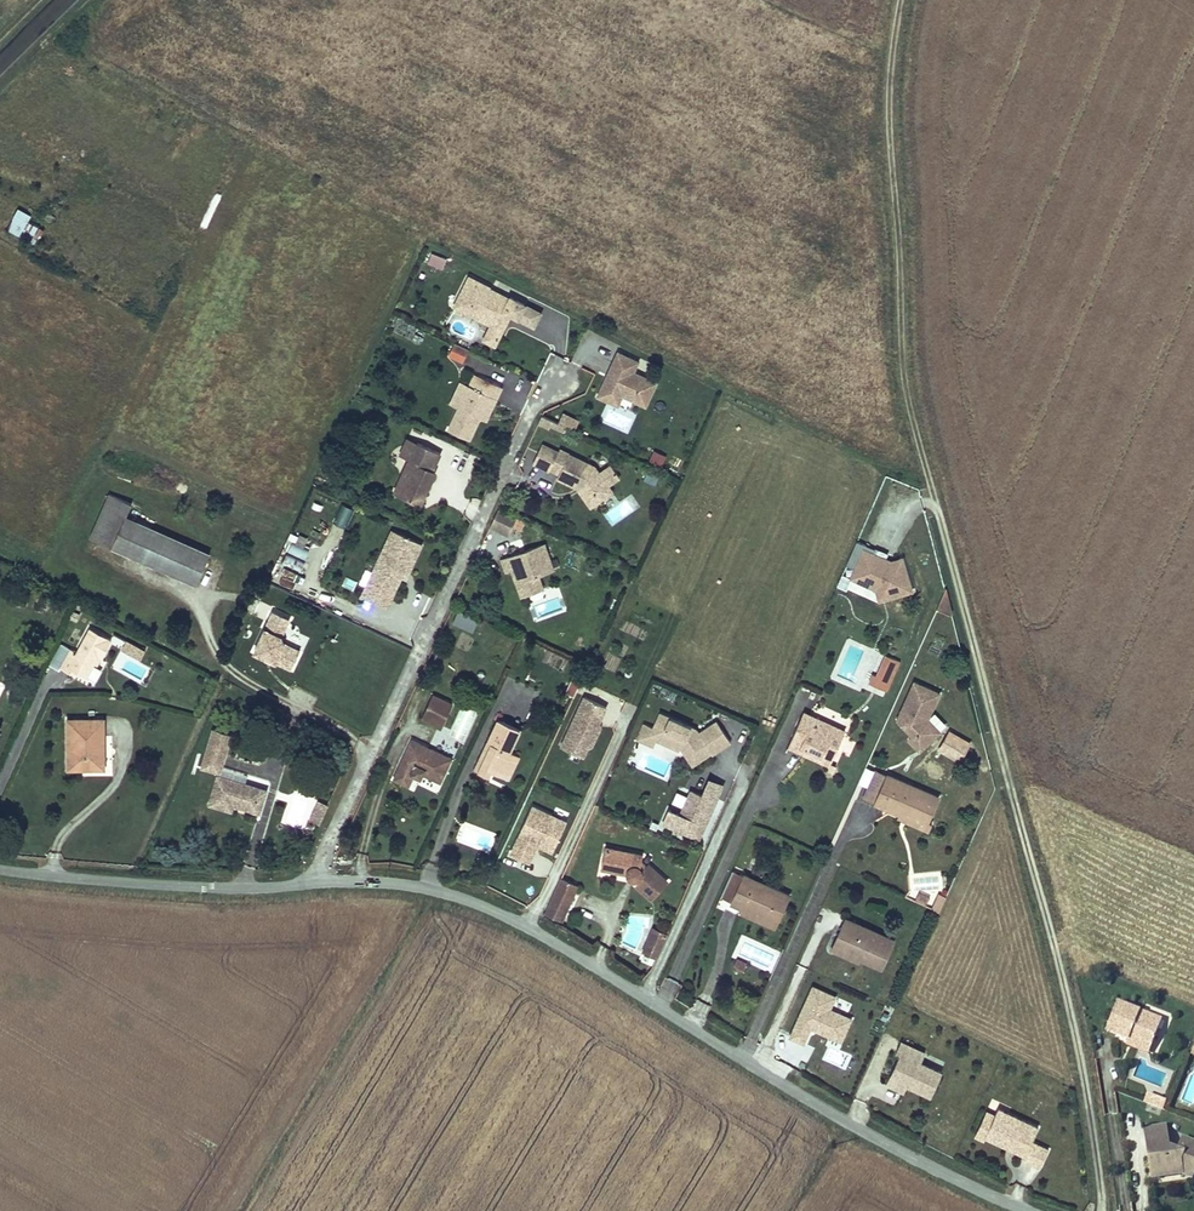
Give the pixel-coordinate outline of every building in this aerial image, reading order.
[(32,219),(18,212),(8,233),(37,248),(45,234),(28,225),(32,219)] [(431,253),(426,264),(442,270),(447,259),(431,253)] [(474,278),(459,306),(506,329),(516,335),(521,326),(518,324),(521,317),(524,319),(536,325),(542,313),(512,297),(511,299),(474,278)] [(557,320),(542,313),(536,325),(551,333),(557,320)] [(516,335),(506,329),(499,343),(509,349),(516,335)] [(469,350),(454,343),(449,354),(463,361),(469,350)] [(618,349),(598,393),(619,402),(623,392),(646,403),(657,379),(634,369),(639,359),(618,349)] [(584,370),(580,380),(589,383),(593,373),(584,370)] [(468,386),(472,388),(477,377),(473,375),(468,386)] [(479,419),(481,420),(491,398),(495,400),(501,387),(477,377),(472,388),(468,386),(458,409),(448,431),(469,441),(479,419)] [(458,409),(468,386),(460,383),(450,405),(458,409)] [(485,421),(495,400),(491,398),(481,420),(485,421)] [(553,420),(542,415),(538,423),(549,428),(550,426),(553,420)] [(553,420),(550,426),(564,432),(567,427),(553,420)] [(400,456),(409,461),(417,444),(407,439),(400,456)] [(440,454),(417,444),(409,461),(394,494),(420,506),(435,473),(432,471),(440,454)] [(558,451),(542,444),(533,463),(549,471),(549,470),(559,475),(557,478),(576,488),(578,485),(589,500),(608,485),(620,477),(611,464),(600,473),(595,466),(559,449),(558,451)] [(653,455),(664,460),(668,450),(657,445),(653,455)] [(591,507),(613,491),(608,485),(589,500),(578,485),(576,488),(591,507)] [(132,504),(109,494),(89,538),(112,548),(113,545),(112,545),(125,516),(126,517),(132,504)] [(612,526),(640,505),(631,494),(603,514),(612,526)] [(346,526),(353,509),(341,504),(335,521),(346,526)] [(517,517),(498,508),(490,526),(509,535),(517,517)] [(113,545),(155,563),(168,535),(126,517),(125,516),(112,545),(113,545)] [(393,530),(363,594),(387,606),(402,576),(406,578),(422,544),(393,530)] [(307,559),(310,550),(303,548),(307,538),(292,533),(286,552),(307,559)] [(168,535),(155,563),(197,581),(209,552),(168,535)] [(856,540),(846,564),(854,567),(860,570),(856,579),(875,588),(884,585),(887,597),(912,590),(903,557),(891,559),(873,552),(875,548),(856,540)] [(511,570),(516,583),(523,581),(529,594),(543,588),(538,575),(553,569),(543,543),(501,559),(506,572),(511,570)] [(282,572),(298,579),(305,563),(290,555),(282,572)] [(355,565),(350,579),(365,584),(370,571),(355,565)] [(850,577),(856,579),(860,570),(854,567),(850,577)] [(346,577),(342,585),(352,591),(357,582),(346,577)] [(948,600),(942,577),(938,585),(933,596),(947,603),(948,600)] [(523,581),(516,583),(522,597),(529,594),(523,581)] [(878,599),(887,597),(884,585),(875,588),(878,599)] [(472,633),(478,619),(454,609),(448,623),(472,633)] [(282,642),(292,619),(272,611),(253,656),(292,672),(302,650),(282,642)] [(88,677),(96,662),(99,656),(101,658),(112,639),(90,627),(77,651),(71,647),(61,666),(71,672),(72,669),(88,677)] [(900,660),(885,654),(876,675),(891,681),(900,660)] [(574,696),(584,677),(574,672),(566,692),(574,696)] [(876,675),(872,673),(869,683),(887,691),(891,681),(876,675)] [(920,750),(939,731),(927,719),(939,693),(914,682),(897,719),(913,735),(909,739),(920,750)] [(453,704),(433,694),(421,720),(441,729),(453,704)] [(604,709),(583,699),(560,745),(581,755),(585,747),(589,746),(596,732),(594,728),(604,709)] [(464,743),(477,712),(463,706),(450,737),(464,743)] [(805,710),(792,738),(835,756),(846,729),(805,710)] [(644,723),(637,738),(647,743),(651,734),(686,751),(692,757),(697,762),(711,753),(712,754),(730,742),(717,721),(699,732),(697,729),(659,713),(653,727),(644,723)] [(103,719),(68,719),(68,768),(102,768),(103,719)] [(521,730),(498,719),(477,765),(491,771),(508,779),(519,755),(511,751),(521,730)] [(436,729),(421,722),(414,737),(429,744),(436,729)] [(220,772),(232,734),(213,728),(202,767),(220,772)] [(948,732),(938,748),(959,760),(968,743),(948,732)] [(651,734),(647,743),(653,746),(656,740),(692,757),(686,751),(651,734)] [(835,756),(792,738),(789,746),(830,765),(835,756)] [(452,758),(412,739),(393,779),(409,786),(414,775),(416,771),(423,774),(440,782),(452,758)] [(491,771),(477,765),(475,769),(489,776),(491,771)] [(876,802),(879,794),(887,774),(876,769),(865,797),(876,802)] [(887,774),(879,794),(889,798),(886,806),(897,812),(900,807),(928,820),(937,797),(887,774)] [(210,803),(233,810),(235,804),(259,811),(266,790),(218,776),(210,803)] [(704,797),(716,802),(724,786),(712,780),(704,797)] [(663,824),(698,840),(716,802),(704,797),(691,791),(680,814),(669,810),(663,824)] [(320,826),(328,804),(317,800),(308,822),(320,826)] [(533,806),(511,853),(529,861),(540,839),(554,845),(565,821),(533,806)] [(900,807),(897,812),(896,814),(928,828),(930,821),(928,820),(900,807)] [(606,850),(601,871),(626,877),(628,879),(631,881),(633,881),(636,880),(640,883),(637,886),(652,899),(667,880),(647,865),(646,867),(640,863),(641,858),(606,850)] [(733,902),(745,907),(746,904),(780,918),(791,894),(747,873),(733,902)] [(579,886),(560,877),(545,910),(564,919),(579,886)] [(940,892),(932,889),(925,905),(933,908),(940,892)] [(746,904),(745,907),(743,913),(776,927),(780,918),(746,904)] [(845,918),(835,942),(861,954),(859,959),(881,968),(893,939),(845,918)] [(643,951),(657,957),(667,935),(653,929),(643,951)] [(861,954),(835,942),(830,951),(858,962),(859,959),(861,954)] [(737,958),(734,965),(744,969),(747,962),(737,958)] [(841,1044),(851,1018),(831,1010),(836,996),(809,986),(788,1038),(804,1045),(809,1031),(841,1044)] [(697,998),(687,1013),(701,1022),(710,1007),(697,998)] [(1109,1028),(1131,1037),(1133,1033),(1154,1042),(1164,1018),(1120,1000),(1109,1028)] [(1129,1042),(1150,1051),(1154,1042),(1133,1033),(1131,1037),(1129,1042)] [(925,1052),(900,1040),(895,1051),(899,1053),(891,1073),(908,1081),(906,1085),(907,1085),(930,1096),(942,1071),(920,1061),(925,1052)] [(908,1081),(891,1073),(885,1084),(904,1092),(907,1085),(906,1085),(908,1081)] [(1155,1106),(1159,1098),(1149,1094),(1146,1102),(1155,1106)] [(1155,1106),(1163,1109),(1166,1101),(1159,1098),(1155,1106)] [(994,1114),(984,1135),(1024,1154),(1021,1158),(1039,1167),(1047,1149),(1030,1141),(1037,1126),(997,1107),(994,1114)] [(974,1136),(982,1139),(984,1135),(994,1114),(986,1110),(974,1136)] [(1145,1128),(1146,1136),(1167,1133),(1166,1125),(1145,1128)] [(1181,1174),(1191,1178),(1193,1172),(1193,1142),(1184,1138),(1179,1150),(1169,1146),(1167,1133),(1146,1136),(1147,1146),(1152,1145),(1153,1154),(1149,1155),(1151,1170),(1166,1168),(1167,1176),(1181,1174)] [(1152,1178),(1167,1176),(1166,1168),(1151,1170),(1152,1178)]
